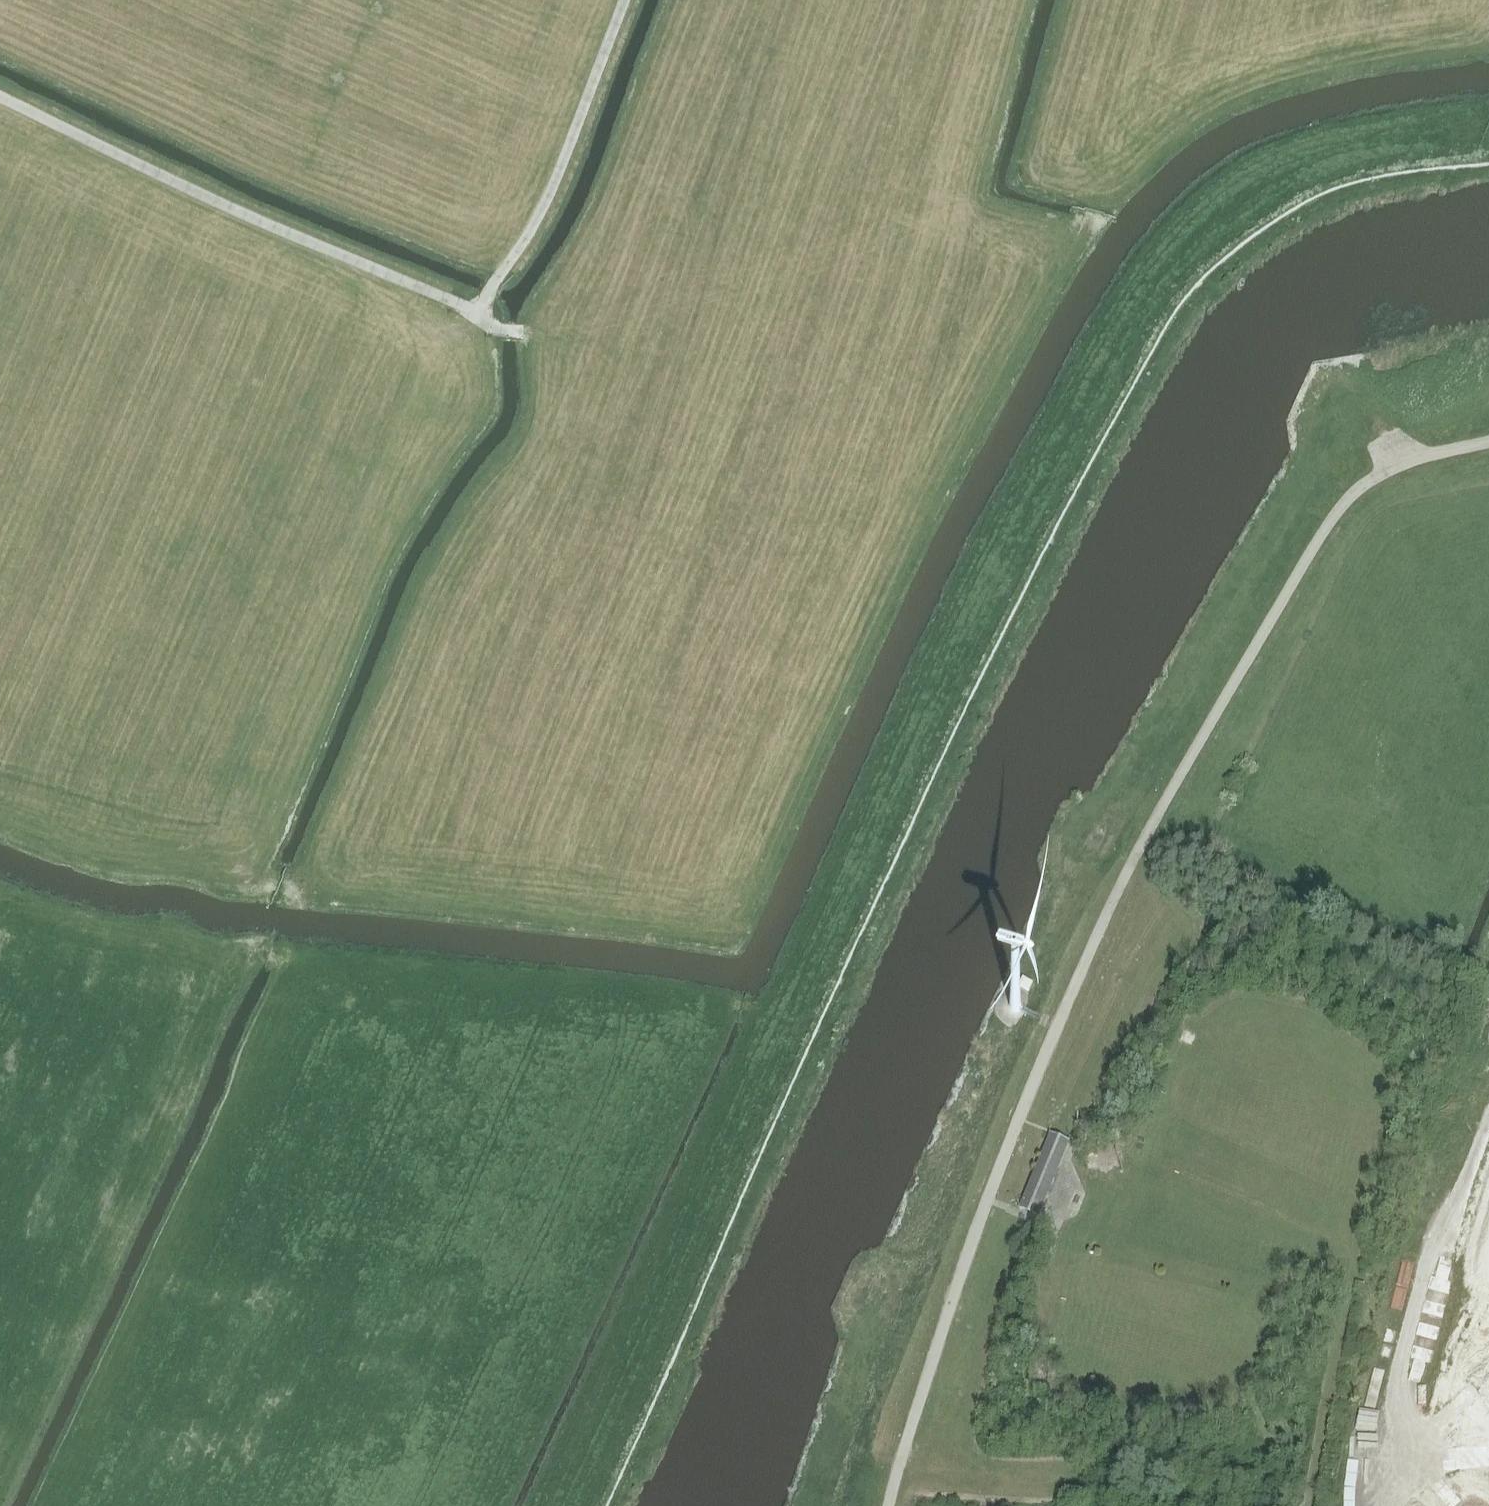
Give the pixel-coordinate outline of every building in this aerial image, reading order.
[(1050,1133),(1018,1209),(1038,1218),(1070,1142),(1050,1133)] [(1123,1430),(1126,1417),(1112,1413),(1109,1426),(1123,1430)]
